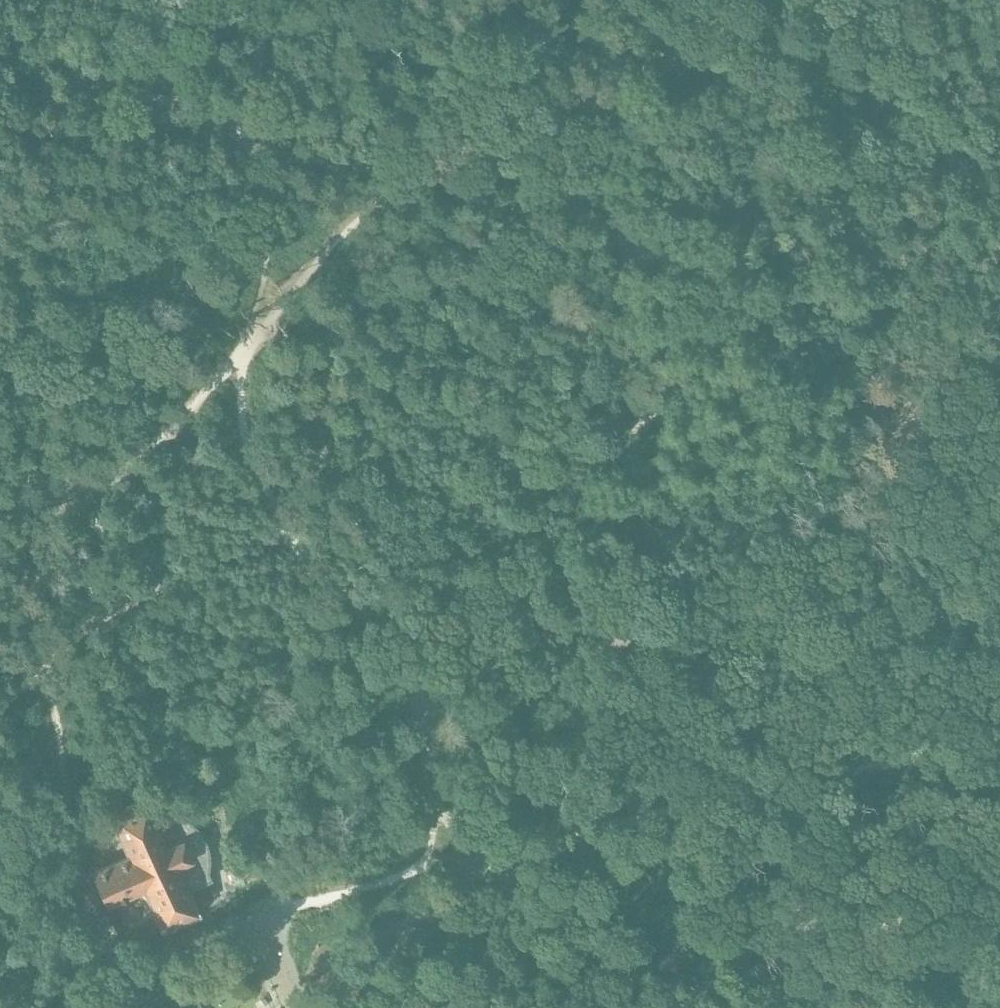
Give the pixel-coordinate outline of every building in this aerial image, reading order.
[(207,872),(208,863),(208,854),(206,846),(205,845),(202,837),(196,830),(190,824),(183,819),(181,818),(179,812),(154,823),(145,803),(144,803),(114,817),(113,818),(127,848),(131,856),(103,868),(102,868),(96,871),(94,877),(96,883),(97,883),(103,894),(102,895),(105,902),(111,904),(117,901),(118,900),(145,887),(163,926),(163,925),(163,926),(194,912),(194,911),(195,911),(186,892),(185,891),(210,880),(207,873),(207,872)] [(94,851),(91,844),(81,849),(84,856),(94,851)]
